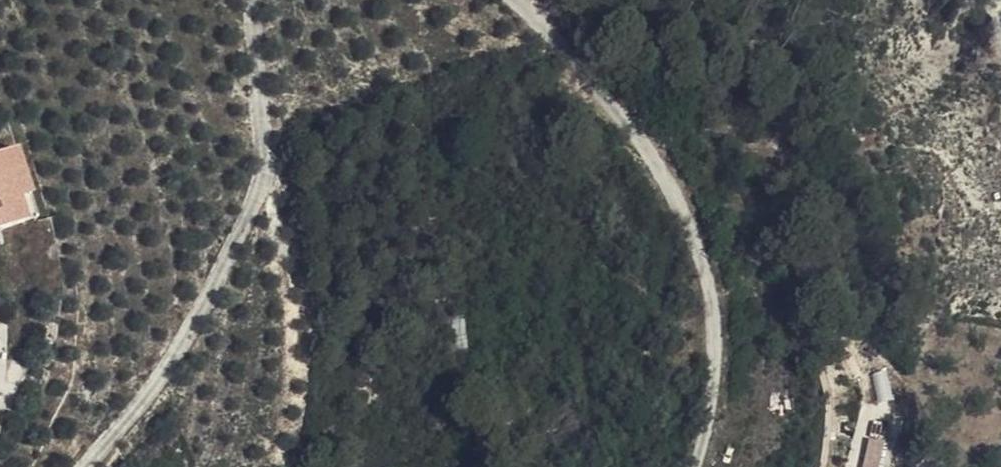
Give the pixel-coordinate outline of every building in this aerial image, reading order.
[(4,152),(0,154),(0,230),(27,221),(4,152)]
